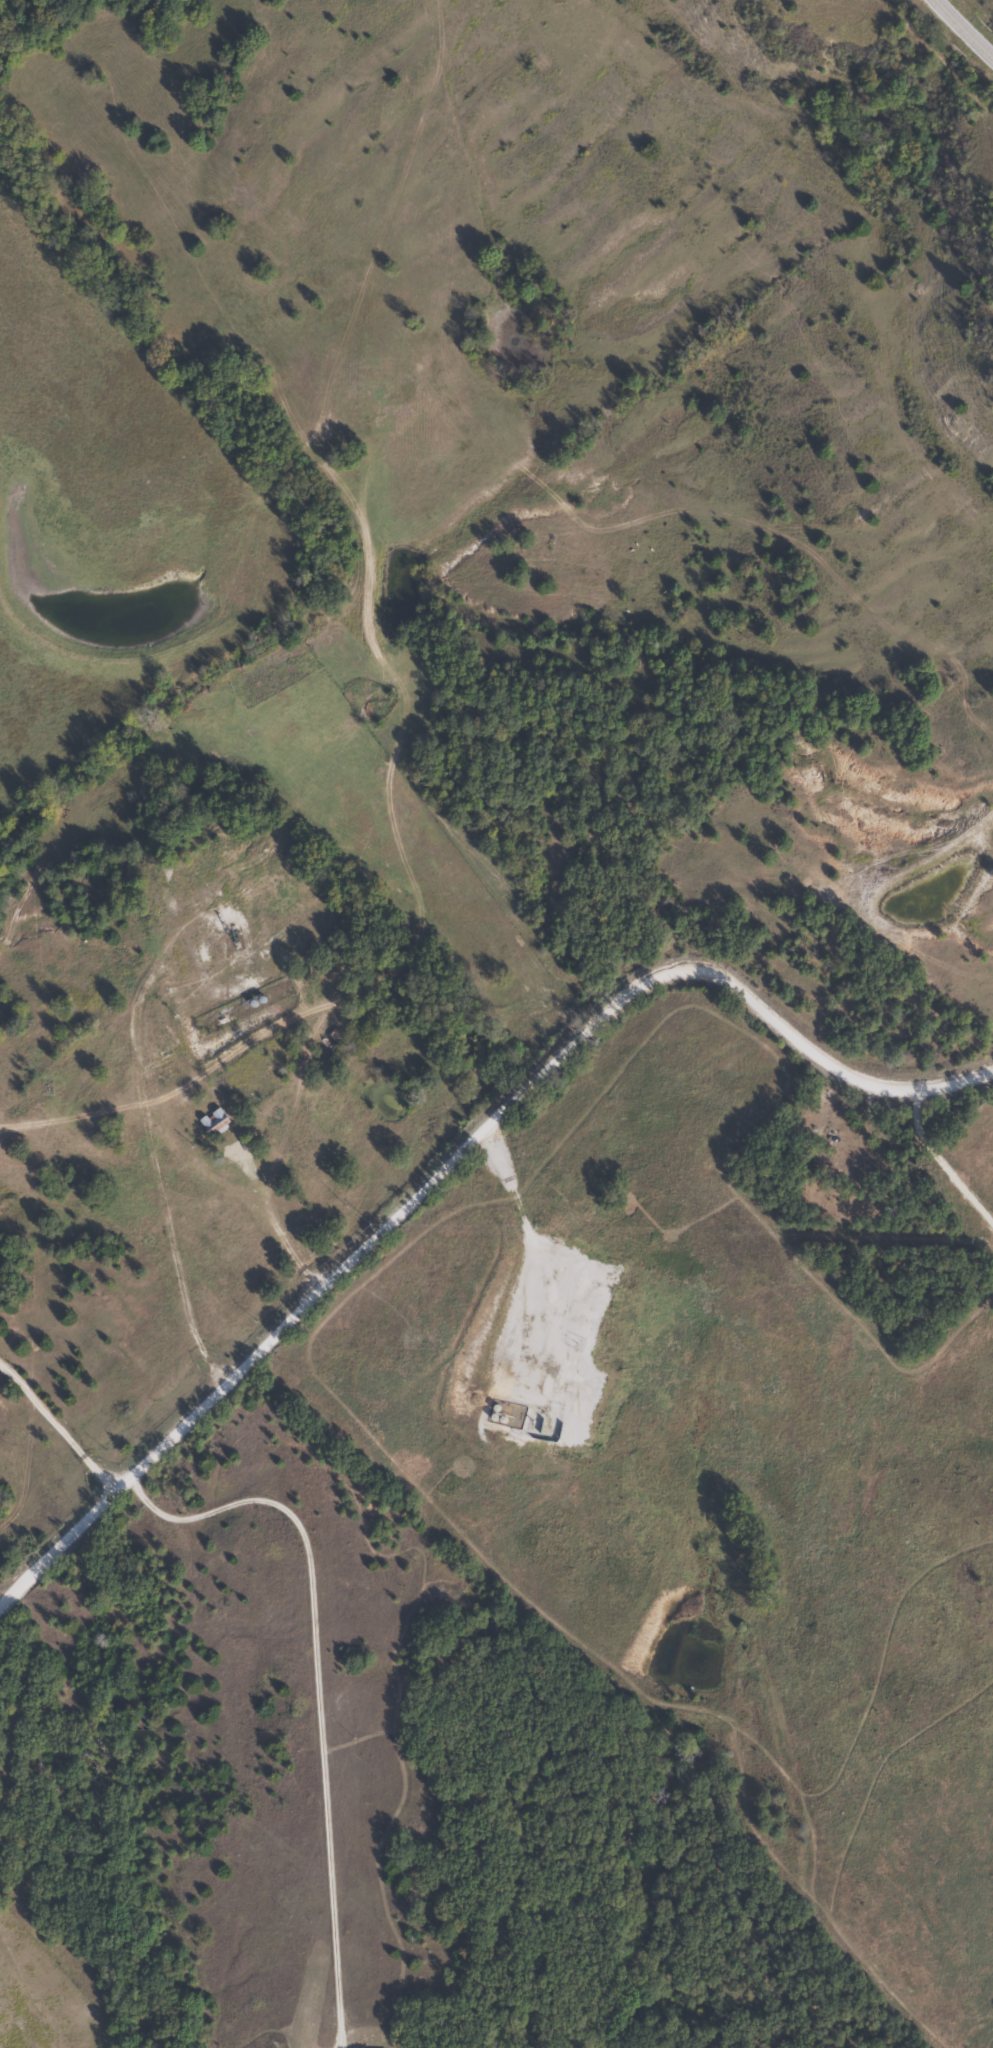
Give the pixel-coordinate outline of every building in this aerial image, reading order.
[(209,1140),(227,1124),(212,1107),(194,1123),(209,1140)]
